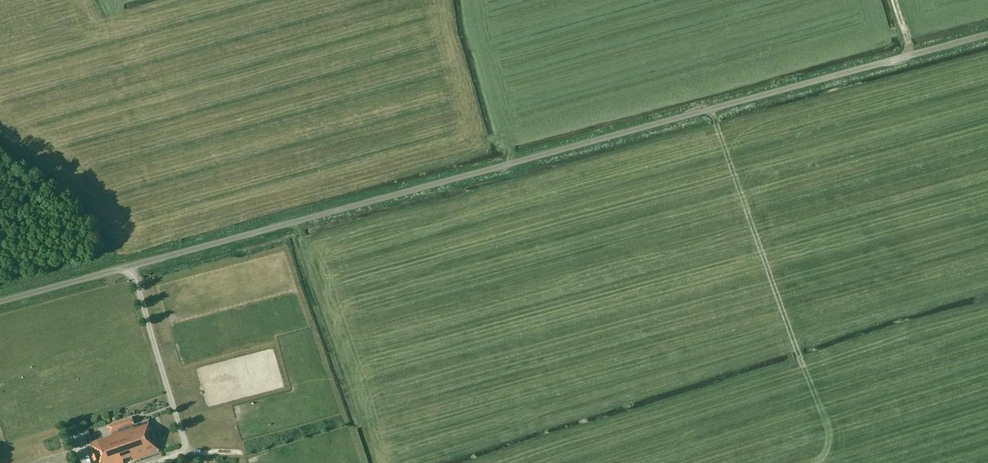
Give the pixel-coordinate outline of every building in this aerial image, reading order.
[(110,425),(108,426),(111,436),(90,444),(92,451),(91,452),(95,462),(123,462),(123,460),(129,458),(132,461),(158,452),(147,421),(134,426),(131,418),(110,425)]
